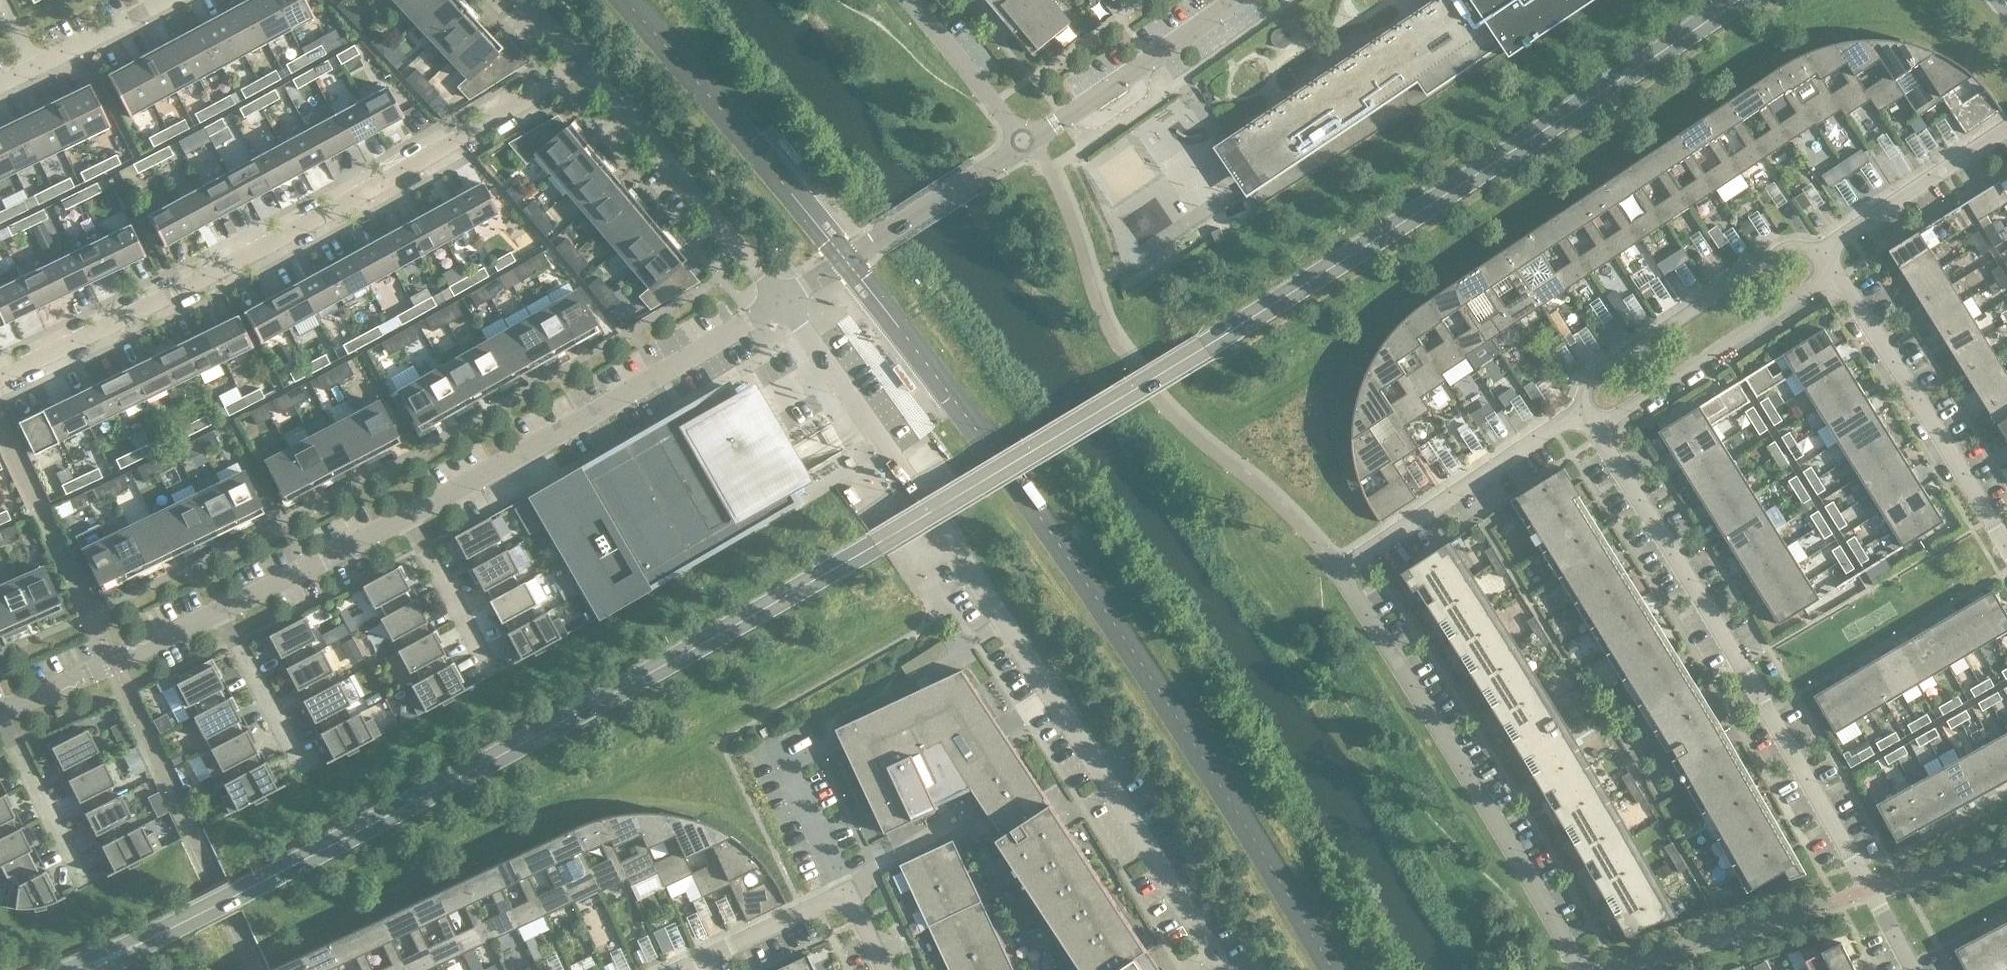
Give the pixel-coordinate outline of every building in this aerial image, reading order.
[(274,0),(262,0),(249,7),(268,42),(290,30),(274,0)] [(305,0),(274,0),(290,30),(314,17),(305,0)] [(337,5),(348,17),(359,7),(352,0),(342,0),(337,5)] [(400,4),(417,23),(441,0),(404,0),(400,4)] [(457,0),(441,0),(417,23),(434,41),(469,8),(462,0),(460,0),(459,2),(457,0)] [(997,11),(1011,0),(988,0),(997,11)] [(1049,0),(1011,0),(997,11),(1015,32),(1051,2),(1049,0)] [(1396,24),(1441,91),(1506,51),(1510,57),(1527,46),(1527,47),(1532,44),(1532,42),(1594,0),(1433,0),(1396,24)] [(1069,24),(1051,2),(1015,32),(1033,54),(1069,24)] [(268,42),(249,7),(226,19),(245,54),(268,42)] [(371,19),(359,7),(348,17),(360,30),(371,19)] [(478,16),(469,8),(434,41),(451,59),(484,29),(475,19),(478,16)] [(245,54),(226,19),(222,12),(199,24),(222,67),(245,54)] [(222,67),(199,24),(187,31),(191,38),(180,44),(199,79),(222,67)] [(1441,91),(1396,24),(1313,80),(1356,144),(1441,91)] [(493,38),(484,29),(451,59),(468,78),(459,87),(469,98),(528,61),(501,31),(493,38)] [(1280,29),(1279,29),(1278,29),(1277,30),(1276,30),(1275,31),(1274,32),(1273,33),(1272,35),(1271,37),(1271,38),(1271,40),(1272,42),(1272,43),(1273,45),(1274,46),(1276,47),(1277,48),(1278,48),(1280,49),(1281,49),(1282,49),(1283,49),(1284,48),(1285,48),(1286,47),(1287,47),(1288,46),(1289,45),(1290,44),(1291,42),(1291,41),(1291,40),(1291,38),(1291,37),(1291,36),(1290,35),(1290,34),(1289,33),(1288,32),(1288,31),(1286,30),(1285,30),(1285,29),(1284,29),(1283,29),(1282,29),(1280,29)] [(382,32),(371,42),(383,54),(394,44),(382,32)] [(1895,80),(1868,39),(1860,40),(1852,41),(1843,42),(1835,43),(1856,76),(1873,65),(1882,79),(1866,90),(1880,112),(1905,95),(1919,116),(1905,94),(1895,80)] [(1872,39),(1868,39),(1895,80),(1912,69),(1921,83),(1905,94),(1919,116),(1944,100),(1966,134),(1967,133),(1906,42),(1900,41),(1890,40),(1887,40),(1880,39),(1872,39)] [(1913,44),(1906,42),(1967,133),(2001,110),(2001,111),(2003,110),(1998,103),(1994,98),(1990,92),(1986,87),(1963,103),(1954,89),(1974,75),(1970,72),(1967,69),(1964,67),(1958,63),(1952,60),(1946,56),(1942,54),(1936,51),(1926,47),(1919,45),(1916,44),(1913,44)] [(1880,112),(1866,90),(1856,76),(1835,43),(1828,45),(1820,48),(1813,50),(1805,53),(1823,80),(1839,69),(1849,83),(1832,93),(1847,116),(1871,99),(1880,112)] [(199,79),(180,44),(158,56),(176,91),(199,79)] [(321,44),(304,54),(309,63),(326,53),(321,44)] [(359,53),(354,44),(336,55),(341,64),(359,53)] [(405,56),(394,44),(383,54),(394,66),(405,56)] [(154,49),(142,55),(145,62),(135,68),(154,103),(176,91),(158,56),(154,49)] [(1847,116),(1832,93),(1823,80),(1805,53),(1799,56),(1792,59),(1786,63),(1779,67),(1794,89),(1810,79),(1819,93),(1803,104),(1817,126),(1842,109),(1846,116),(1847,116)] [(309,63),(304,54),(286,64),(291,73),(309,63)] [(332,69),(327,60),(310,69),(315,78),(332,69)] [(154,103),(135,68),(131,61),(119,68),(123,75),(111,81),(130,116),(154,103)] [(1817,126),(1803,104),(1794,89),(1779,67),(1754,84),(1767,104),(1784,93),(1797,112),(1780,123),(1791,140),(1816,124),(1817,126)] [(416,68),(406,79),(417,91),(428,81),(416,68)] [(315,78),(310,69),(292,79),(297,88),(315,78)] [(276,70),(258,79),(263,88),(281,79),(276,70)] [(263,88),(258,79),(240,89),(245,98),(263,88)] [(1356,144),(1313,80),(1214,147),(1247,197),(1252,194),(1259,206),(1356,144)] [(439,93),(428,81),(417,91),(428,103),(439,93)] [(89,83),(65,95),(86,138),(110,126),(89,83)] [(1791,140),(1780,123),(1767,104),(1754,84),(1729,101),(1742,121),(1759,110),(1772,129),(1755,140),(1766,157),(1791,140)] [(387,86),(361,100),(378,133),(379,132),(378,130),(403,117),(387,86)] [(279,98),(274,89),(257,98),(262,107),(279,98)] [(230,94),(213,104),(217,113),(235,103),(230,94)] [(86,138),(65,95),(42,106),(45,113),(63,149),(86,138)] [(262,107),(257,98),(239,108),(244,117),(262,107)] [(378,133),(361,100),(329,117),(338,133),(348,127),(357,144),(358,144),(357,142),(377,131),(378,133)] [(1766,157),(1755,140),(1742,121),(1729,101),(1704,117),(1717,138),(1734,127),(1747,146),(1730,156),(1741,174),(1766,157)] [(217,113),(213,104),(195,113),(200,122),(217,113)] [(63,149),(45,113),(22,125),(40,161),(63,149)] [(1911,121),(1918,131),(1929,123),(1923,114),(1911,121)] [(227,126),(222,117),(204,127),(209,136),(227,126)] [(338,133),(329,117),(308,129),(325,161),(326,161),(325,159),(356,142),(357,144),(348,127),(338,133)] [(536,153),(537,154),(552,172),(587,143),(578,133),(581,131),(573,122),(571,125),(570,123),(565,127),(556,117),(510,143),(526,162),(536,153)] [(1741,174),(1730,156),(1717,138),(1704,117),(1679,134),(1692,154),(1709,143),(1722,162),(1705,173),(1716,190),(1741,174)] [(184,119),(167,128),(171,137),(189,128),(184,119)] [(22,125),(0,135),(0,139),(16,172),(40,161),(22,125)] [(209,136),(204,127),(186,136),(178,141),(186,156),(212,142),(209,136)] [(171,137),(167,128),(149,137),(154,146),(171,137)] [(325,161),(308,129),(276,146),(284,162),(295,156),(304,173),(304,172),(303,170),(323,159),(325,162),(325,161)] [(1716,190),(1705,173),(1692,154),(1679,134),(1654,150),(1667,171),(1684,160),(1697,179),(1680,190),(1691,207),(1716,190)] [(0,139),(0,180),(16,172),(0,139)] [(595,153),(587,143),(552,172),(569,192),(606,160),(598,151),(595,153)] [(173,154),(169,145),(151,154),(156,164),(173,154)] [(284,162),(276,146),(255,157),(272,190),(273,190),(272,187),(302,171),(303,173),(304,173),(295,156),(284,162)] [(1850,157),(1857,168),(1870,160),(1862,149),(1850,157)] [(1691,207),(1680,190),(1667,171),(1654,150),(1629,167),(1642,187),(1659,176),(1672,195),(1655,206),(1666,223),(1691,207)] [(116,154),(98,163),(103,172),(121,163),(116,154)] [(156,164),(151,154),(133,164),(138,173),(156,164)] [(272,190),(255,157),(223,175),(232,190),(242,184),(251,201),(252,201),(250,199),(271,188),(272,190)] [(613,169),(606,160),(569,192),(585,211),(619,182),(611,171),(613,169)] [(103,172),(98,163),(80,172),(85,181),(103,172)] [(1666,223),(1655,206),(1642,187),(1629,167),(1604,183),(1617,204),(1634,193),(1646,212),(1630,223),(1641,240),(1666,223)] [(1822,175),(1830,186),(1842,178),(1835,167),(1822,175)] [(232,190),(223,175),(202,186),(219,218),(220,218),(219,216),(250,199),(251,201),(242,184),(232,190)] [(70,177),(52,186),(56,195),(74,186),(70,177)] [(1967,202),(1979,220),(2006,203),(2006,177),(1967,202)] [(517,180),(506,190),(517,203),(528,193),(517,180)] [(101,191),(97,182),(79,191),(83,200),(101,191)] [(457,195),(456,195),(456,193),(455,194),(473,226),(499,212),(482,182),(457,195)] [(628,192),(619,182),(585,211),(602,230),(638,199),(631,189),(628,192)] [(1641,240),(1630,223),(1617,204),(1604,183),(1579,200),(1592,220),(1609,209),(1621,228),(1605,239),(1616,256),(1641,240)] [(56,195),(52,186),(34,195),(38,204),(56,195)] [(219,218),(202,186),(170,203),(179,219),(189,213),(198,230),(199,229),(198,227),(218,216),(219,219),(219,218)] [(83,200),(79,191),(61,200),(65,209),(83,200)] [(1803,209),(1811,203),(1803,191),(1795,196),(1803,209)] [(473,226),(455,194),(456,196),(425,213),(424,211),(433,228),(443,222),(452,237),(473,226)] [(534,199),(523,209),(534,222),(545,212),(534,199)] [(646,208),(638,199),(602,230),(618,249),(652,220),(643,210),(646,208)] [(23,200),(5,209),(10,218),(28,209),(23,200)] [(1616,256),(1605,239),(1592,220),(1579,200),(1554,217),(1567,237),(1584,226),(1596,245),(1580,256),(1591,273),(1616,256)] [(179,219),(170,203),(148,215),(164,245),(197,228),(198,230),(189,213),(179,219)] [(1974,224),(1962,205),(1889,250),(1900,268),(1931,249),(1931,250),(1974,224)] [(5,209),(0,211),(0,223),(10,218),(5,209)] [(48,218),(43,209),(25,217),(29,227),(48,218)] [(433,228),(424,211),(423,211),(424,213),(404,224),(403,222),(420,255),(452,237),(443,222),(433,228)] [(556,225),(545,212),(534,222),(545,235),(556,225)] [(1747,233),(1756,227),(1749,216),(1739,222),(1747,233)] [(29,227),(25,217),(7,226),(11,235),(29,227)] [(1591,273),(1580,256),(1567,237),(1554,217),(1529,233),(1542,253),(1559,243),(1571,262),(1555,272),(1566,289),(1591,273)] [(661,230),(652,220),(618,249),(634,268),(671,237),(663,228),(661,230)] [(44,222),(33,228),(37,236),(48,231),(44,222)] [(420,255),(403,222),(402,223),(403,225),(373,241),(371,239),(371,240),(380,256),(391,250),(399,266),(420,255)] [(1992,222),(1983,227),(1989,237),(1997,231),(1992,222)] [(130,224),(96,240),(104,256),(115,251),(123,268),(122,266),(145,255),(130,224)] [(1211,232),(1214,237),(1216,242),(1225,238),(1221,227),(1211,232)] [(1719,247),(1727,241),(1720,230),(1711,235),(1719,247)] [(1984,240),(1978,231),(1970,236),(1975,245),(1984,240)] [(2003,241),(1997,231),(1989,237),(1995,246),(2003,241)] [(1566,289),(1555,272),(1542,253),(1529,233),(1504,250),(1517,270),(1534,259),(1546,278),(1530,289),(1541,306),(1566,289)] [(679,246),(671,237),(634,268),(650,287),(640,296),(650,308),(697,282),(681,263),(686,259),(676,248),(679,246)] [(567,238),(555,247),(566,260),(577,250),(567,238)] [(104,256),(96,240),(75,251),(90,284),(91,284),(90,282),(121,266),(122,269),(123,268),(115,251),(104,256)] [(380,256),(371,240),(372,242),(352,253),(350,251),(367,284),(399,266),(391,250),(380,256)] [(1990,249),(1984,240),(1975,245),(1981,254),(1990,249)] [(1931,249),(1900,268),(1911,285),(1941,267),(1931,250),(1931,249)] [(588,263),(577,250),(566,260),(577,273),(588,263)] [(1541,306),(1530,289),(1517,270),(1504,250),(1479,266),(1492,287),(1509,276),(1521,295),(1505,306),(1516,323),(1541,306)] [(90,284),(75,251),(42,267),(50,282),(61,277),(69,294),(68,292),(89,282),(90,284)] [(367,284),(350,251),(349,252),(350,254),(319,270),(318,268),(318,269),(327,285),(337,280),(346,295),(367,284)] [(492,261),(498,270),(515,260),(510,251),(492,261)] [(550,264),(542,251),(528,260),(535,272),(550,264)] [(1658,264),(1664,274),(1675,267),(1668,258),(1658,264)] [(535,272),(528,260),(513,268),(521,281),(535,272)] [(2005,275),(2000,265),(1991,270),(1997,280),(2005,275)] [(7,303),(15,320),(14,318),(35,308),(36,310),(20,277),(15,266),(0,273),(0,307),(7,303)] [(1516,323),(1505,306),(1492,287),(1479,266),(1454,283),(1467,303),(1484,292),(1496,311),(1480,322),(1491,339),(1516,323)] [(50,282),(42,267),(20,277),(36,310),(37,310),(36,308),(67,292),(68,295),(69,294),(61,277),(50,282)] [(484,267),(466,276),(471,285),(489,276),(484,267)] [(1952,284),(1941,267),(1911,285),(1922,303),(1952,284)] [(327,285),(318,269),(317,269),(319,271),(298,282),(297,280),(314,312),(346,295),(337,280),(327,285)] [(2005,275),(1997,280),(2003,289),(2006,287),(2006,277),(2005,275)] [(471,285),(466,276),(449,286),(454,295),(471,285)] [(506,289),(499,276),(484,285),(492,297),(506,289)] [(599,276),(588,286),(599,298),(610,289),(599,276)] [(314,312),(297,280),(296,280),(297,282),(267,299),(266,297),(265,297),(274,314),(285,308),(293,324),(314,312)] [(1646,298),(1655,292),(1647,280),(1638,286),(1646,298)] [(2001,289),(1996,282),(1989,286),(1994,294),(2001,289)] [(1491,339),(1480,322),(1467,303),(1454,283),(1429,299),(1442,320),(1459,309),(1471,328),(1455,339),(1467,357),(1468,357),(1467,355),(1491,339)] [(1963,301),(1952,284),(1922,303),(1933,320),(1963,301)] [(492,297),(484,285),(470,293),(477,306),(492,297)] [(621,302),(610,289),(599,298),(609,311),(621,302)] [(1608,294),(1616,307),(1624,302),(1616,289),(1608,294)] [(576,291),(553,304),(575,343),(587,337),(589,340),(602,332),(594,319),(592,320),(576,291)] [(431,296),(414,306),(419,315),(436,305),(431,296)] [(274,314),(265,297),(265,298),(266,300),(244,312),(261,342),(293,324),(285,308),(274,314)] [(1467,357),(1455,339),(1442,320),(1429,299),(1423,304),(1417,308),(1411,313),(1405,318),(1418,338),(1435,327),(1444,341),(1428,352),(1447,381),(1447,380),(1443,374),(1467,357)] [(462,314),(455,301),(440,309),(447,322),(462,314)] [(1974,319),(1963,301),(1933,320),(1943,337),(1974,319)] [(13,319),(14,321),(15,320),(7,303),(0,307),(0,325),(13,319)] [(575,343),(553,304),(531,317),(555,359),(565,353),(564,350),(575,343)] [(419,315),(414,306),(396,315),(401,324),(419,315)] [(447,322),(440,309),(425,318),(433,331),(447,322)] [(237,315),(204,331),(203,329),(211,346),(222,341),(230,357),(252,346),(237,315)] [(555,359),(531,317),(509,329),(531,368),(543,362),(545,365),(555,359)] [(1447,381),(1428,352),(1418,338),(1405,318),(1400,323),(1394,330),(1390,335),(1385,342),(1398,361),(1414,350),(1424,364),(1407,375),(1430,410),(1422,397),(1447,381)] [(1985,336),(1974,319),(1943,337),(1954,355),(1985,336)] [(378,325),(361,335),(365,344),(383,334),(378,325)] [(418,339),(411,326),(396,334),(403,347),(418,339)] [(1766,365),(1745,378),(1757,397),(1795,373),(1795,372),(1835,347),(1824,328),(1783,354),(1784,355),(1791,366),(1773,377),(1766,366),(1766,365)] [(211,346),(203,329),(202,330),(203,332),(183,342),(182,340),(181,340),(197,373),(230,357),(222,341),(211,346)] [(531,368),(509,329),(487,341),(511,384),(521,378),(520,375),(531,368)] [(1571,345),(1577,341),(1571,332),(1565,336),(1571,345)] [(1553,350),(1565,342),(1559,333),(1547,341),(1553,350)] [(403,347),(396,334),(381,342),(388,355),(403,347)] [(365,344),(361,335),(343,344),(348,353),(365,344)] [(1995,353),(1985,336),(1954,355),(1965,372),(1995,353)] [(197,373),(181,340),(182,342),(150,358),(149,355),(149,356),(157,373),(168,367),(176,383),(197,373)] [(511,384),(487,341),(465,354),(487,393),(499,386),(501,389),(511,384)] [(1430,410),(1407,375),(1398,361),(1385,342),(1380,349),(1376,356),(1372,363),(1368,371),(1381,390),(1398,379),(1407,393),(1390,404),(1419,447),(1405,426),(1430,410)] [(1846,364),(1835,347),(1795,372),(1795,373),(1805,389),(1846,364)] [(2006,370),(1995,353),(1965,372),(1976,389),(2006,370)] [(325,354),(308,363),(312,372),(330,363),(325,354)] [(487,393),(465,354),(443,366),(467,409),(477,403),(475,400),(487,393)] [(157,373),(149,356),(148,356),(149,358),(129,368),(128,366),(127,366),(143,399),(176,383),(168,367),(157,373)] [(354,374),(347,361),(332,369),(339,382),(354,374)] [(312,372),(308,363),(290,372),(295,381),(312,372)] [(1857,381),(1846,364),(1805,389),(1816,407),(1857,381)] [(143,399),(127,366),(126,367),(127,369),(96,384),(95,382),(94,382),(103,399),(113,394),(121,410),(143,399)] [(467,409),(443,366),(421,379),(443,418),(455,411),(456,414),(467,409)] [(339,382),(332,369),(317,376),(324,389),(339,382)] [(2006,370),(1976,389),(1986,407),(2006,394),(2006,372),(2006,370)] [(1419,447),(1390,404),(1381,390),(1368,371),(1365,377),(1362,384),(1361,388),(1359,395),(1357,403),(1356,407),(1370,428),(1387,417),(1396,431),(1379,442),(1416,498),(1417,498),(1394,464),(1419,447)] [(1731,374),(1725,377),(1730,386),(1736,382),(1731,374)] [(443,418),(421,379),(398,391),(415,421),(413,422),(420,435),(433,427),(432,424),(443,418)] [(1523,385),(1531,398),(1540,392),(1531,379),(1523,385)] [(1868,399),(1857,381),(1816,407),(1827,424),(1868,399)] [(103,399),(94,382),(95,385),(74,395),(73,393),(89,426),(121,410),(113,394),(103,399)] [(1738,382),(1659,432),(1670,450),(1711,424),(1712,425),(1750,401),(1738,382)] [(309,397),(302,384),(287,392),(294,405),(309,397)] [(1497,395),(1504,405),(1518,396),(1511,385),(1497,395)] [(260,388),(242,397),(247,406),(265,397),(260,388)] [(294,405),(287,392),(272,400),(279,413),(294,405)] [(89,426),(73,393),(72,393),(73,395),(42,410),(41,408),(40,409),(49,426),(59,420),(67,436),(89,426)] [(1986,407),(1997,424),(2006,418),(2006,394),(1986,407)] [(1768,396),(1760,401),(1767,413),(1775,408),(1768,396)] [(247,406),(242,397),(224,406),(229,415),(247,406)] [(586,466),(585,465),(549,487),(550,488),(618,606),(770,517),(760,500),(771,494),(722,409),(711,415),(702,399),(586,466)] [(1879,416),(1868,399),(1827,424),(1838,441),(1879,416)] [(379,402),(356,414),(378,457),(389,451),(387,448),(400,442),(379,402)] [(272,417),(265,403),(250,411),(257,424),(272,417)] [(1760,417),(1753,405),(1745,411),(1752,422),(1760,417)] [(1416,498),(1379,442),(1370,428),(1356,407),(1355,413),(1354,417),(1354,421),(1353,428),(1353,435),(1353,442),(1353,446),(1354,453),(1354,457),(1355,463),(1356,467),(1357,474),(1358,477),(1360,482),(1380,469),(1389,483),(1366,498),(1369,504),(1373,509),(1376,515),(1381,522),(1382,521),(1416,498)] [(1470,415),(1476,424),(1487,417),(1481,407),(1470,415)] [(1783,420),(1775,408),(1767,413),(1774,425),(1783,420)] [(49,426),(40,409),(41,411),(19,422),(34,453),(67,436),(59,420),(49,426)] [(378,457),(356,414),(333,426),(354,465),(366,459),(368,462),(378,457)] [(206,415),(188,424),(193,433),(211,424),(206,415)] [(1889,433),(1879,416),(1838,441),(1849,459),(1889,433)] [(1768,429),(1760,417),(1752,422),(1759,434),(1768,429)] [(1997,424),(2006,440),(2006,418),(1997,424)] [(1462,436),(1472,430),(1466,422),(1457,428),(1462,436)] [(193,433),(188,424),(170,432),(175,442),(193,433)] [(1711,424),(1670,450),(1681,467),(1722,442),(1712,425),(1711,424)] [(354,465),(333,426),(311,437),(333,480),(344,475),(342,472),(354,465)] [(219,443),(213,430),(198,437),(204,450),(219,443)] [(1789,431),(1781,436),(1789,448),(1797,443),(1789,431)] [(1900,451),(1889,433),(1849,459),(1860,476),(1900,451)] [(204,450),(198,437),(183,445),(189,458),(204,450)] [(333,480),(311,437),(289,449),(309,489),(321,483),(323,486),(333,480)] [(1782,452),(1774,440),(1766,445),(1774,457),(1782,452)] [(152,441),(134,450),(138,459),(156,451),(152,441)] [(1733,459),(1722,442),(1681,467),(1692,484),(1733,459)] [(1804,455),(1797,443),(1789,448),(1796,460),(1804,455)] [(309,489),(289,449),(265,461),(281,491),(279,492),(286,505),(299,498),(298,495),(309,489)] [(138,459),(134,450),(116,459),(120,468),(138,459)] [(1911,468),(1900,451),(1860,476),(1870,494),(1911,468)] [(174,465),(168,452),(152,459),(159,473),(174,465)] [(1789,464),(1782,452),(1774,457),(1781,469),(1789,464)] [(159,473),(152,459),(137,467),(144,480),(159,473)] [(1744,476),(1733,459),(1692,484),(1703,502),(1744,476)] [(1812,466),(1803,471),(1811,483),(1819,478),(1812,466)] [(98,467),(80,476),(84,485),(102,477),(98,467)] [(1564,467),(1558,471),(1517,497),(1673,748),(1754,888),(1786,870),(1791,878),(1807,873),(1719,720),(1570,480),(1572,479),(1564,467)] [(1922,485),(1911,468),(1870,494),(1881,511),(1922,485)] [(244,472),(220,483),(241,527),(252,522),(250,519),(263,512),(244,472)] [(129,487),(122,474),(107,481),(114,494),(129,487)] [(1803,487),(1796,475),(1788,480),(1795,492),(1803,487)] [(84,485),(80,476),(62,484),(66,494),(84,485)] [(1755,493),(1744,476),(1703,502),(1714,519),(1755,493)] [(1826,490),(1819,478),(1811,483),(1818,495),(1826,490)] [(114,494),(107,481),(92,488),(98,502),(114,494)] [(241,527),(220,483),(197,494),(217,535),(229,529),(230,532),(241,527)] [(1933,503),(1922,485),(1881,511),(1892,528),(1933,503)] [(1811,499),(1803,487),(1795,492),(1803,504),(1811,499)] [(90,505),(84,492),(69,499),(75,512),(90,505)] [(1765,511),(1755,493),(1714,519),(1725,536),(1765,511)] [(217,535),(197,494),(175,505),(196,549),(206,544),(205,540),(217,535)] [(1833,500),(1824,505),(1832,517),(1840,512),(1833,500)] [(1944,521),(1933,503),(1892,528),(1903,546),(1944,521)] [(196,549),(175,505),(152,516),(171,557),(183,551),(185,554),(196,549)] [(0,512),(0,524),(11,519),(6,510),(0,512)] [(1825,521),(1818,510),(1810,515),(1817,527),(1825,521)] [(1776,528),(1765,511),(1725,536),(1735,554),(1776,528)] [(1848,524),(1840,512),(1832,517),(1839,529),(1848,524)] [(171,557),(152,516),(129,527),(150,571),(161,566),(159,562),(171,557)] [(501,539),(489,517),(451,537),(458,551),(461,549),(466,558),(469,556),(475,566),(475,567),(502,552),(496,541),(501,539)] [(529,533),(541,527),(537,519),(525,526),(529,533)] [(1833,533),(1825,521),(1817,527),(1825,539),(1833,533)] [(14,524),(0,530),(0,534),(5,544),(20,538),(14,524)] [(150,571),(129,527),(107,538),(126,578),(138,573),(140,576),(150,571)] [(1787,546),(1776,528),(1735,554),(1746,571),(1787,546)] [(1452,542),(1451,541),(1402,573),(1414,592),(1418,589),(1428,605),(1449,637),(1472,673),(1493,708),(1519,749),(1545,793),(1567,830),(1587,865),(1606,897),(1625,932),(1628,937),(1646,927),(1646,926),(1678,916),(1677,913),(1689,910),(1688,905),(1685,906),(1681,899),(1672,905),(1653,871),(1632,835),(1612,800),(1591,765),(1570,730),(1560,714),(1539,679),(1518,645),(1496,610),(1474,576),(1457,551),(1467,545),(1464,540),(1465,539),(1463,535),(1452,542)] [(1854,535),(1846,540),(1854,552),(1862,547),(1854,535)] [(116,587),(114,584),(126,578),(107,538),(85,548),(84,545),(73,550),(85,577),(94,573),(97,579),(95,580),(102,594),(116,587)] [(1847,556),(1839,544),(1831,549),(1839,561),(1847,556)] [(1798,563),(1787,546),(1746,571),(1757,588),(1798,563)] [(1869,559),(1862,547),(1854,552),(1861,564),(1869,559)] [(507,549),(502,552),(475,567),(475,566),(468,569),(476,583),(479,581),(484,590),(487,588),(492,598),(493,599),(520,585),(519,584),(514,574),(519,571),(507,549)] [(1472,559),(1481,571),(1488,566),(1480,554),(1472,559)] [(1854,568),(1847,556),(1839,561),(1846,573),(1854,568)] [(1809,580),(1798,563),(1757,588),(1768,606),(1809,580)] [(380,605),(385,615),(386,616),(412,601),(412,600),(407,590),(410,588),(405,579),(408,578),(401,564),(362,585),(374,608),(380,605)] [(1496,579),(1488,566),(1481,571),(1489,584),(1496,579)] [(43,567),(19,578),(37,619),(49,614),(51,617),(65,611),(59,597),(57,598),(43,567)] [(565,599),(579,592),(569,573),(555,581),(565,599)] [(19,578),(0,586),(0,597),(15,632),(26,628),(25,624),(37,619),(19,578)] [(1820,598),(1809,580),(1768,606),(1779,624),(1820,598)] [(524,581),(519,584),(520,585),(493,599),(492,598),(486,602),(493,615),(496,613),(501,622),(504,621),(510,631),(510,632),(537,617),(537,616),(531,606),(536,603),(524,581)] [(1974,601),(1995,638),(2006,631),(2006,613),(1993,590),(1974,601)] [(0,597),(0,635),(3,634),(4,637),(15,632),(0,597)] [(418,597),(412,600),(412,601),(386,616),(385,615),(380,618),(392,640),(397,637),(403,647),(403,648),(430,633),(430,632),(424,623),(427,621),(422,612),(426,610),(418,597)] [(1995,638),(1974,601),(1958,611),(1980,647),(1995,638)] [(580,613),(584,620),(591,617),(588,610),(580,613)] [(551,620),(546,611),(537,616),(537,617),(510,632),(510,631),(503,634),(514,654),(517,652),(520,657),(513,661),(513,662),(534,651),(535,653),(534,653),(535,655),(546,649),(545,648),(544,646),(571,631),(570,630),(567,632),(558,616),(551,620)] [(1980,647),(1958,611),(1943,620),(1964,656),(1980,647)] [(272,650),(276,648),(280,657),(284,656),(289,666),(316,652),(316,651),(311,641),(316,639),(304,616),(265,636),(272,650)] [(346,622),(350,631),(357,627),(352,619),(346,622)] [(1964,656),(1943,620),(1927,629),(1949,666),(1964,656)] [(1516,627),(1524,640),(1532,635),(1524,623),(1516,627)] [(329,643),(341,637),(337,629),(324,635),(329,643)] [(436,629),(430,632),(430,633),(403,648),(403,647),(397,650),(409,672),(415,670),(420,679),(421,680),(448,666),(447,665),(442,655),(445,653),(440,644),(443,642),(436,629)] [(1949,666),(1927,629),(1911,638),(1933,675),(1949,666)] [(1540,648),(1532,635),(1524,640),(1532,653),(1540,648)] [(340,644),(345,654),(357,648),(351,638),(340,644)] [(1933,675),(1911,638),(1896,647),(1918,684),(1933,675)] [(1574,642),(1569,646),(1572,652),(1578,648),(1574,642)] [(1918,684),(1896,647),(1880,656),(1902,693),(1918,684)] [(321,649),(316,651),(316,652),(289,666),(282,669),(290,683),(293,681),(297,690),(301,688),(306,698),(306,699),(334,685),(333,684),(328,674),(333,671),(321,649)] [(1902,693),(1880,656),(1865,665),(1887,702),(1902,693)] [(193,703),(199,713),(199,714),(226,700),(226,699),(221,689),(224,687),(219,678),(222,676),(212,658),(179,675),(181,680),(173,685),(184,708),(193,703)] [(454,661),(447,665),(448,666),(421,680),(420,679),(411,685),(416,694),(408,698),(417,713),(414,715),(414,716),(442,701),(443,703),(442,704),(443,705),(454,699),(453,698),(452,696),(473,684),(472,683),(464,688),(461,682),(464,681),(454,661)] [(1887,702),(1865,665),(1849,675),(1871,711),(1887,702)] [(963,670),(959,671),(836,728),(886,833),(887,832),(939,808),(938,805),(973,789),(1003,835),(997,840),(1016,868),(1021,865),(1090,969),(1118,969),(1148,950),(1013,746),(1006,735),(1002,738),(991,721),(995,719),(984,702),(984,701),(967,676),(963,670)] [(1871,711),(1849,675),(1834,684),(1855,720),(1871,711)] [(1990,678),(1980,683),(1984,691),(1994,685),(1990,678)] [(338,681),(333,684),(334,685),(306,699),(306,698),(300,702),(307,715),(310,713),(315,723),(318,721),(323,731),(323,732),(351,717),(350,717),(345,707),(350,704),(338,681)] [(1984,691),(1980,683),(1970,689),(1974,697),(1984,691)] [(1855,720),(1834,684),(1814,695),(1836,732),(1855,720)] [(2002,699),(1998,692),(1988,697),(1992,705),(2002,699)] [(232,695),(226,699),(226,700),(199,714),(199,713),(193,716),(210,748),(216,746),(243,732),(243,731),(238,721),(241,720),(236,711),(239,709),(232,695)] [(1958,696),(1948,701),(1953,709),(1963,703),(1958,696)] [(1992,705),(1988,697),(1978,703),(1982,711),(1992,705)] [(1953,709),(1948,701),(1938,707),(1942,715),(1953,709)] [(1971,717),(1966,710),(1956,715),(1961,723),(1971,717)] [(365,721),(360,712),(350,717),(351,717),(323,732),(323,731),(317,734),(327,754),(330,752),(333,757),(325,761),(326,763),(346,752),(347,754),(348,755),(359,750),(358,748),(358,749),(357,747),(384,732),(383,731),(380,733),(372,717),(365,721)] [(163,713),(152,719),(158,731),(170,725),(163,713)] [(1927,713),(1917,719),(1921,727),(1931,721),(1927,713)] [(1961,723),(1956,715),(1946,721),(1950,729),(1961,723)] [(1921,727),(1917,719),(1907,725),(1911,733),(1921,727)] [(55,762),(58,760),(63,770),(66,768),(71,778),(71,779),(99,765),(98,764),(93,754),(99,751),(87,729),(82,731),(79,726),(45,743),(55,762)] [(1939,735),(1935,727),(1925,733),(1929,741),(1939,735)] [(249,728),(243,731),(243,732),(216,746),(210,748),(200,754),(217,787),(223,783),(233,778),(233,779),(260,765),(260,764),(255,754),(258,752),(253,743),(256,742),(249,728)] [(1896,731),(1885,737),(1890,745),(1900,739),(1896,731)] [(1992,741),(2006,769),(2006,732),(1992,741)] [(1929,741),(1925,733),(1915,739),(1919,747),(1929,741)] [(126,748),(133,744),(129,735),(121,739),(126,748)] [(1890,745),(1885,737),(1875,743),(1880,751),(1890,745)] [(1992,741),(1976,750),(1996,787),(2006,781),(2006,769),(1992,741)] [(1908,753),(1904,745),(1893,751),(1898,759),(1908,753)] [(127,759),(140,753),(137,746),(124,753),(127,759)] [(1858,753),(1862,761),(1875,753),(1870,746),(1858,753)] [(169,755),(175,766),(185,761),(179,749),(169,755)] [(1996,787),(1976,750),(1960,758),(1980,796),(1996,787)] [(1898,759),(1893,751),(1883,757),(1888,765),(1898,759)] [(1980,796),(1960,758),(1944,767),(1965,804),(1980,796)] [(1883,768),(1878,760),(1866,767),(1870,775),(1883,768)] [(266,761),(260,764),(260,765),(233,779),(233,778),(223,783),(228,793),(221,797),(229,812),(226,814),(226,815),(254,800),(255,802),(254,803),(255,804),(266,798),(265,797),(264,795),(284,785),(283,783),(276,787),(273,782),(277,780),(266,761)] [(104,762),(98,764),(99,765),(71,779),(71,778),(64,781),(71,795),(74,793),(79,803),(82,801),(87,811),(88,812),(115,798),(115,797),(110,787),(115,784),(104,762)] [(1965,804),(1944,767),(1928,776),(1949,813),(1965,804)] [(1949,813),(1928,776),(1913,784),(1933,822),(1949,813)] [(1611,783),(1619,796),(1627,791),(1619,778),(1611,783)] [(1933,822),(1913,784),(1897,793),(1917,830),(1933,822)] [(1634,804),(1627,791),(1619,796),(1626,809),(1634,804)] [(0,796),(1,797),(0,797),(0,839),(17,830),(17,829),(12,819),(15,817),(10,808),(14,807),(7,793),(0,796)] [(1917,830),(1897,793),(1877,804),(1897,841),(1917,830)] [(120,794),(115,797),(115,798),(88,812),(87,811),(81,814),(88,828),(91,826),(96,835),(99,834),(104,844),(104,845),(132,831),(131,830),(126,820),(132,817),(120,794)] [(160,815),(167,811),(164,805),(157,809),(160,815)] [(653,862),(646,847),(630,812),(623,813),(614,814),(607,815),(599,817),(613,846),(631,838),(638,853),(620,861),(631,885),(658,873),(664,886),(665,886),(653,862)] [(691,872),(684,857),(663,813),(658,812),(647,812),(638,812),(630,812),(646,847),(664,839),(671,854),(653,862),(665,886),(691,874),(702,896),(703,896),(691,872)] [(709,864),(691,872),(703,896),(729,884),(746,920),(747,920),(701,821),(696,820),(688,818),(681,816),(671,814),(663,813),(684,857),(702,849),(709,864)] [(631,885),(620,861),(613,846),(599,817),(592,819),(585,822),(579,824),(571,828),(582,852),(600,843),(607,858),(589,867),(601,891),(627,878),(631,885)] [(785,903),(786,902),(783,895),(779,888),(776,883),(773,878),(748,889),(741,874),(763,864),(757,858),(754,855),(749,850),(744,845),(741,843),(735,839),(732,836),(726,833),(719,829),(711,825),(704,822),(701,821),(747,920),(784,903),(785,903)] [(146,835),(141,825),(131,830),(132,831),(104,845),(104,844),(97,847),(107,867),(111,865),(113,871),(105,875),(106,876),(127,865),(128,867),(128,868),(128,869),(139,863),(139,862),(138,862),(137,860),(165,846),(165,845),(161,847),(154,831),(146,835)] [(17,829),(17,830),(0,839),(0,866),(1,866),(7,878),(12,875),(12,874),(34,863),(28,852),(31,850),(27,841),(30,839),(23,826),(17,829)] [(601,891),(589,867),(582,852),(571,828),(544,840),(554,863),(572,854),(582,875),(564,883),(573,902),(599,889),(600,891),(601,891)] [(902,864),(900,864),(930,928),(984,903),(954,839),(902,864)] [(573,902),(564,883),(554,863),(544,840),(517,853),(527,875),(545,867),(555,887),(537,896),(545,914),(573,902)] [(1878,849),(1874,841),(1865,846),(1870,854),(1878,849)] [(1652,853),(1660,867),(1667,862),(1660,849),(1652,853)] [(545,914),(537,896),(527,875),(517,853),(490,866),(500,888),(518,880),(528,900),(510,909),(518,927),(545,914)] [(1675,875),(1667,862),(1660,867),(1667,880),(1675,875)] [(39,874),(34,863),(12,874),(12,875),(17,885),(17,889),(8,888),(6,905),(3,905),(2,906),(6,907),(10,908),(17,908),(22,908),(26,908),(29,908),(34,908),(34,910),(34,911),(46,909),(46,907),(45,905),(49,904),(55,901),(64,897),(64,896),(56,899),(52,892),(55,890),(46,870),(39,874)] [(518,927),(510,909),(500,888),(490,866),(462,879),(473,901),(491,892),(500,913),(482,921),(491,940),(518,927)] [(491,940),(482,921),(473,901),(462,879),(435,891),(446,913),(464,905),(473,926),(455,934),(464,953),(491,940)] [(464,953),(455,934),(446,913),(435,891),(408,904),(418,926),(436,918),(446,938),(428,947),(437,965),(464,953)] [(930,928),(950,969),(1008,969),(1014,968),(984,903),(930,928)] [(428,947),(418,926),(408,904),(381,917),(391,939),(409,930),(419,951),(401,960),(406,969),(427,969),(437,965),(428,947)] [(401,960),(391,939),(381,917),(354,930),(364,952),(382,943),(392,964),(379,969),(406,969),(401,960)] [(1991,930),(2006,960),(2006,922),(1991,930)] [(675,949),(665,928),(654,933),(664,955),(675,949)] [(364,952),(354,930),(327,942),(337,964),(355,956),(361,969),(373,969),(364,952)] [(1991,930),(1975,939),(1992,969),(2006,969),(2006,960),(1991,930)] [(1975,939),(1955,949),(1966,969),(1992,969),(1975,939)] [(1811,969),(1833,969),(1851,961),(1842,941),(1824,951),(1820,944),(1800,949),(1811,969)] [(337,964),(327,942),(299,955),(306,969),(325,969),(328,969),(340,969),(337,964)] [(530,952),(535,964),(544,960),(538,947),(530,952)] [(464,953),(472,969),(483,969),(473,948),(464,953)] [(646,962),(640,949),(633,952),(639,965),(646,962)] [(1148,950),(1118,969),(1161,969),(1148,950)] [(809,954),(776,969),(816,969),(809,954)] [(299,955),(271,968),(272,969),(306,969),(299,955)] [(570,966),(571,969),(585,969),(595,965),(591,956),(570,966)] [(1851,961),(1833,969),(1856,969),(1851,961)]
